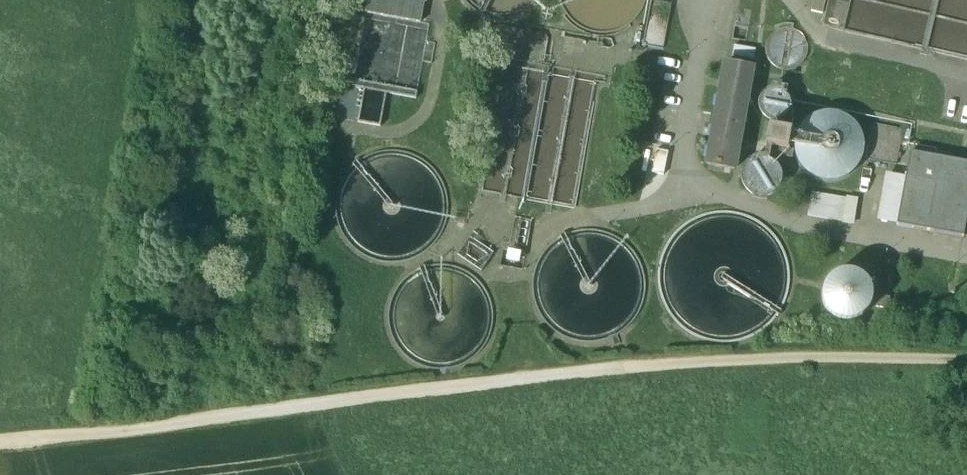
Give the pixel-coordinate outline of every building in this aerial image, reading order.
[(399,0),(368,0),(365,13),(423,24),(426,5),(399,0)] [(811,12),(823,15),(826,0),(814,0),(811,12)] [(757,50),(733,46),(731,57),(755,61),(757,50)] [(753,69),(725,64),(707,165),(735,170),(753,69)] [(831,113),(825,113),(812,118),(803,127),(797,138),(796,152),(800,163),(806,172),(815,178),(830,182),(843,179),(856,170),(863,158),(865,145),(861,132),(853,121),(841,115),(831,113)] [(792,132),(770,128),(766,146),(788,150),(792,132)] [(910,152),(897,226),(963,238),(966,216),(966,163),(910,152)] [(848,199),(812,193),(809,217),(844,222),(848,199)] [(512,220),(533,224),(536,201),(510,196),(507,220),(512,220)] [(335,204),(322,202),(323,214),(335,211),(335,204)] [(496,254),(469,236),(456,256),(483,274),(496,254)] [(860,274),(854,272),(842,273),(832,279),(825,288),(823,301),(826,311),(833,319),(843,324),(855,324),(866,319),(873,311),(876,299),(873,287),(867,279),(860,274)] [(890,298),(878,296),(876,307),(888,309),(890,298)] [(671,317),(666,321),(670,327),(676,323),(671,317)] [(618,335),(612,338),(613,347),(621,344),(618,335)]
